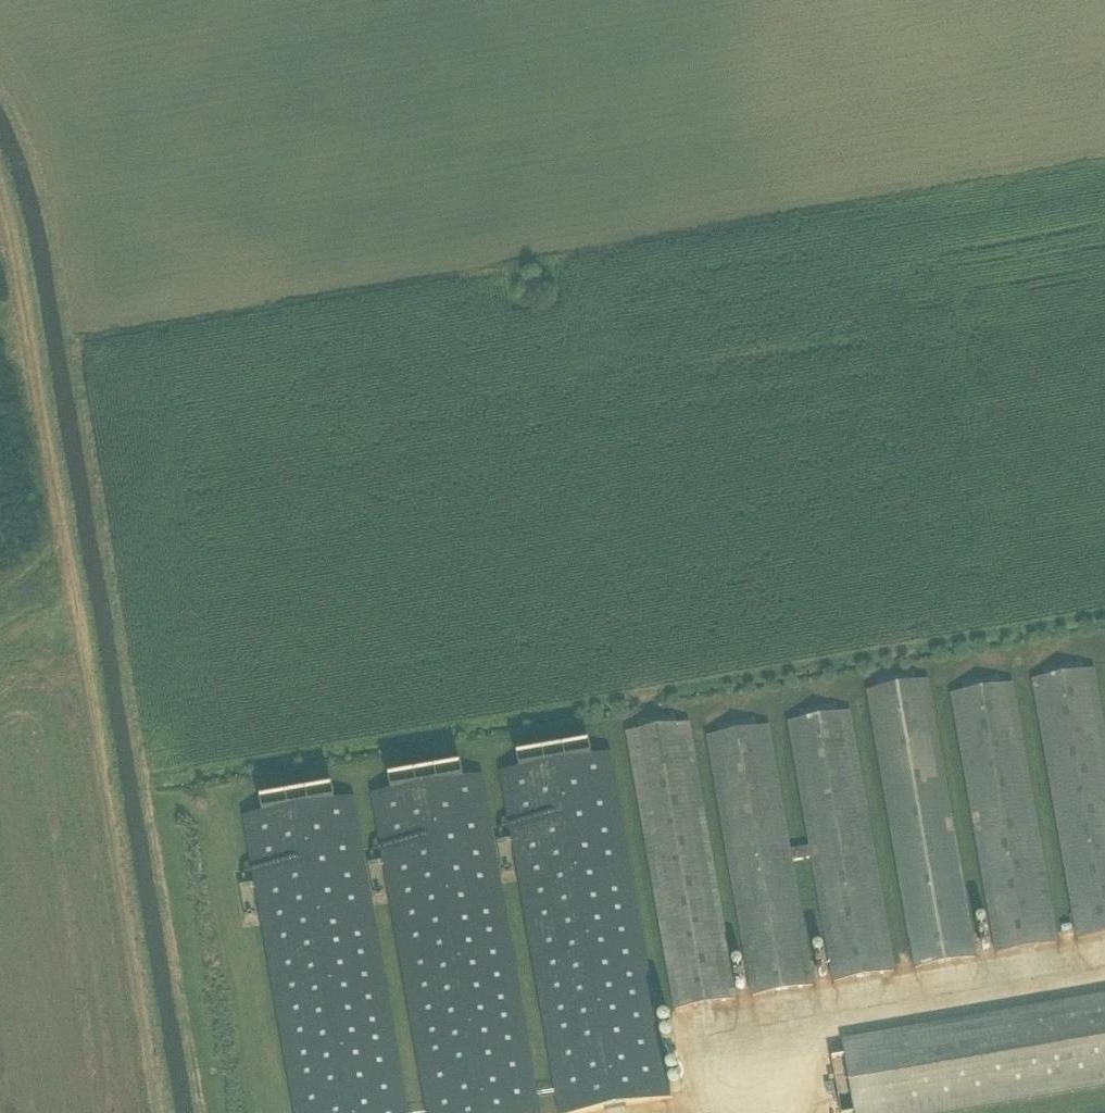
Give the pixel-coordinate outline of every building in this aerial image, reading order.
[(1079,941),(1104,937),(1104,735),(1094,671),(1034,681),(1079,941)] [(868,692),(916,969),(976,959),(928,682),(868,692)] [(953,696),(998,955),(1058,945),(1013,685),(953,696)] [(708,737),(753,997),(813,987),(792,863),(813,859),(835,983),(895,973),(850,713),(790,723),(812,849),(790,853),(768,727),(708,737)] [(628,734),(676,1011),(736,1000),(688,723),(628,734)] [(591,745),(518,757),(520,770),(503,773),(561,1112),(578,1112),(669,1097),(610,755),(593,758),(591,745)] [(462,767),(389,780),(392,792),(374,795),(429,1112),(539,1112),(481,777),(464,780),(462,767)] [(245,821),(295,1112),(409,1112),(355,800),(245,821)] [(1104,1086),(1104,998),(843,1043),(845,1057),(832,1059),(841,1112),(948,1112),(1104,1086)] [(834,1084),(826,1086),(828,1096),(836,1094),(834,1084)]
